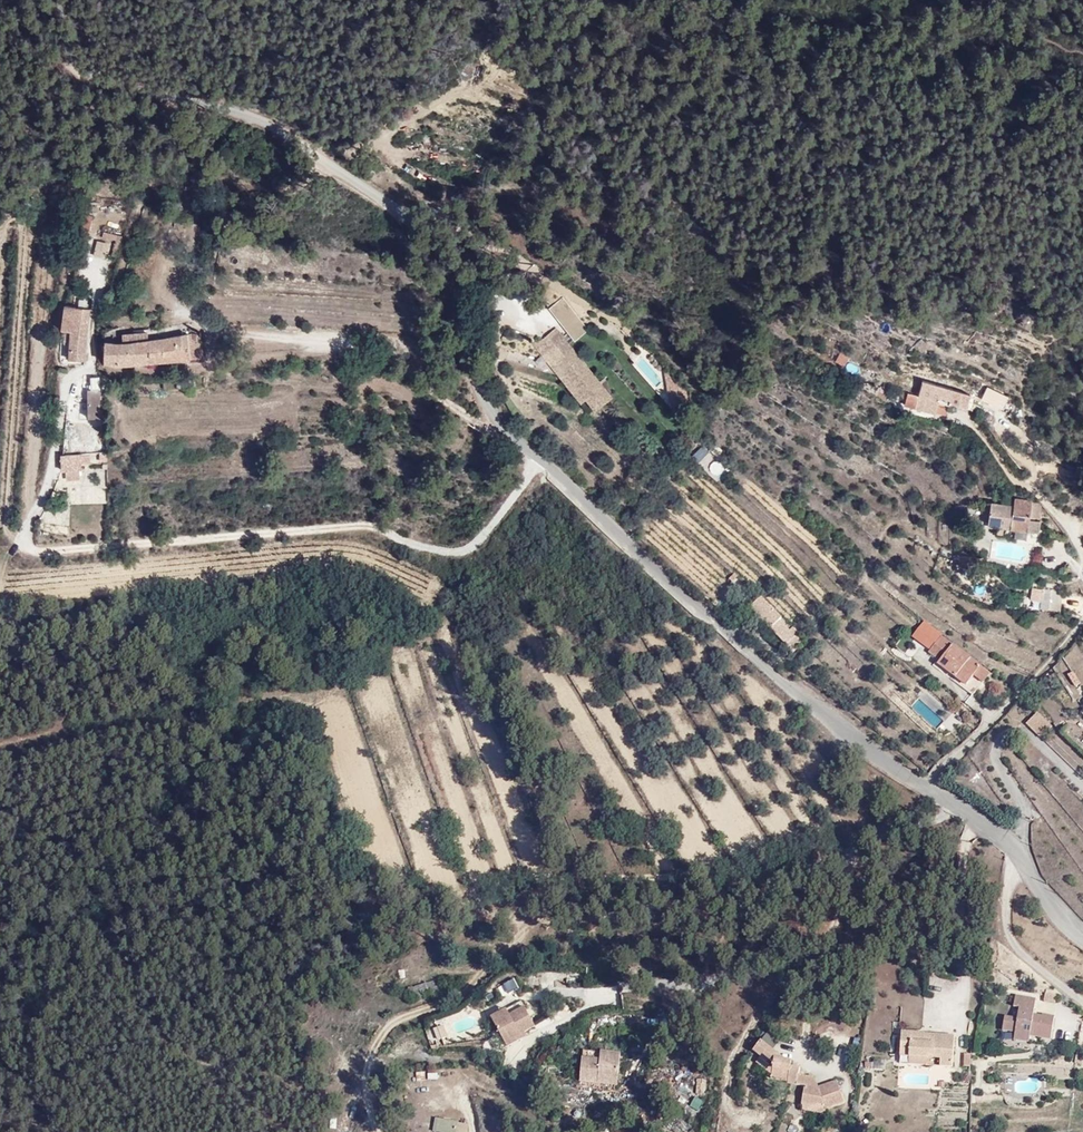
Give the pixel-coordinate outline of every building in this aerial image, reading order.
[(122,237),(103,233),(102,237),(116,240),(112,256),(116,257),(122,237)] [(110,242),(96,240),(93,256),(107,259),(110,242)] [(567,308),(574,315),(574,316),(588,305),(561,272),(548,284),(567,308)] [(87,358),(91,306),(66,303),(63,327),(71,328),(69,357),(87,358)] [(609,371),(567,320),(561,312),(553,303),(539,314),(585,373),(593,384),(609,371)] [(561,312),(567,320),(574,315),(567,308),(561,312)] [(581,377),(585,373),(539,314),(534,318),(581,377)] [(835,319),(825,314),(822,325),(831,329),(835,319)] [(118,341),(102,341),(102,364),(124,366),(198,360),(196,332),(178,332),(146,334),(145,328),(117,329),(118,341)] [(79,419),(88,419),(100,419),(99,391),(105,391),(105,377),(93,377),(93,374),(82,373),(82,391),(88,391),(88,401),(79,400),(79,419)] [(916,397),(905,394),(901,408),(945,419),(952,390),(920,382),(916,397)] [(987,387),(979,400),(1000,411),(1007,398),(987,387)] [(690,457),(696,462),(706,452),(700,446),(690,457)] [(107,462),(105,451),(89,454),(91,465),(107,462)] [(710,452),(697,462),(702,468),(715,459),(710,452)] [(89,453),(61,454),(62,469),(67,469),(67,477),(78,476),(78,469),(81,469),(81,462),(89,462),(89,453)] [(719,479),(725,471),(715,462),(708,470),(719,479)] [(1029,500),(1010,499),(1009,506),(1007,530),(1016,530),(1028,531),(1028,520),(1029,500)] [(1007,530),(1009,506),(989,504),(988,528),(993,528),(1007,530)] [(1038,521),(1028,520),(1028,531),(1037,532),(1038,521)] [(1060,591),(1042,591),(1042,608),(1060,610),(1060,591)] [(796,638),(804,629),(788,614),(780,622),(796,638)] [(808,624),(804,629),(796,638),(802,643),(814,630),(808,624)] [(940,634),(927,650),(941,660),(937,664),(962,684),(978,665),(940,634)] [(1034,713),(1025,724),(1042,737),(1050,725),(1034,713)] [(469,957),(485,950),(482,942),(466,950),(469,957)] [(1006,990),(1000,988),(994,987),(992,1003),(1003,1004),(1002,1011),(1019,1014),(1021,1008),(1039,1011),(1043,986),(1032,984),(1031,986),(1021,985),(1025,966),(1005,963),(1003,974),(1009,975),(1006,990)] [(1003,974),(1000,988),(1006,990),(1009,975),(1003,974)] [(889,1014),(912,1018),(913,1013),(927,1016),(926,1026),(937,1028),(941,998),(911,993),(911,990),(886,986),(882,1007),(891,1008),(889,1014)] [(505,1047),(537,1031),(522,1003),(491,1019),(505,1047)] [(911,1024),(912,1018),(889,1014),(889,1020),(911,1024)] [(589,1030),(590,1020),(569,1017),(568,1026),(589,1030)] [(774,1082),(805,1089),(801,1112),(813,1115),(827,1110),(828,1111),(845,1105),(839,1084),(834,1083),(818,1088),(815,1077),(795,1073),(792,1064),(780,1061),(766,1020),(758,1062),(760,1069),(770,1071),(774,1082)] [(427,1031),(428,1043),(446,1041),(444,1029),(427,1031)] [(902,1034),(901,1068),(954,1070),(955,1036),(902,1034)] [(1003,1034),(1003,1042),(1014,1043),(1015,1036),(1003,1034)] [(618,1083),(621,1048),(599,1046),(599,1048),(583,1047),(580,1080),(618,1083)] [(468,1122),(435,1116),(432,1130),(440,1131),(466,1131),(468,1122)]
